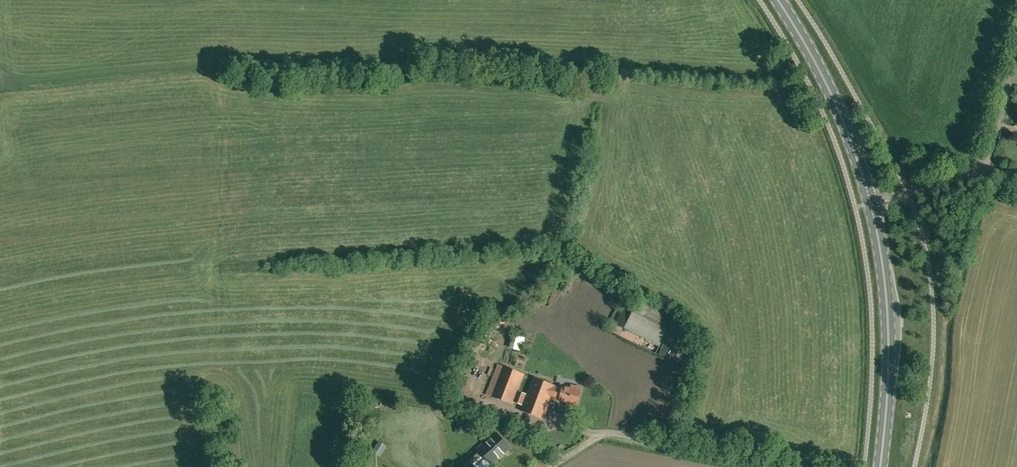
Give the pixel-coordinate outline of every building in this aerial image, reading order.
[(674,318),(639,300),(624,328),(659,346),(674,318)] [(520,350),(522,337),(512,335),(510,348),(520,350)] [(496,363),(484,394),(491,396),(512,405),(513,402),(522,405),(520,410),(544,419),(552,397),(560,399),(560,400),(566,401),(565,406),(576,409),(577,404),(580,391),(570,389),(563,387),(562,388),(556,387),(556,386),(533,377),(526,394),(518,391),(524,374),(502,366),(496,363)] [(476,448),(466,457),(473,465),(483,456),(491,465),(510,448),(496,432),(477,449),(476,448)]
